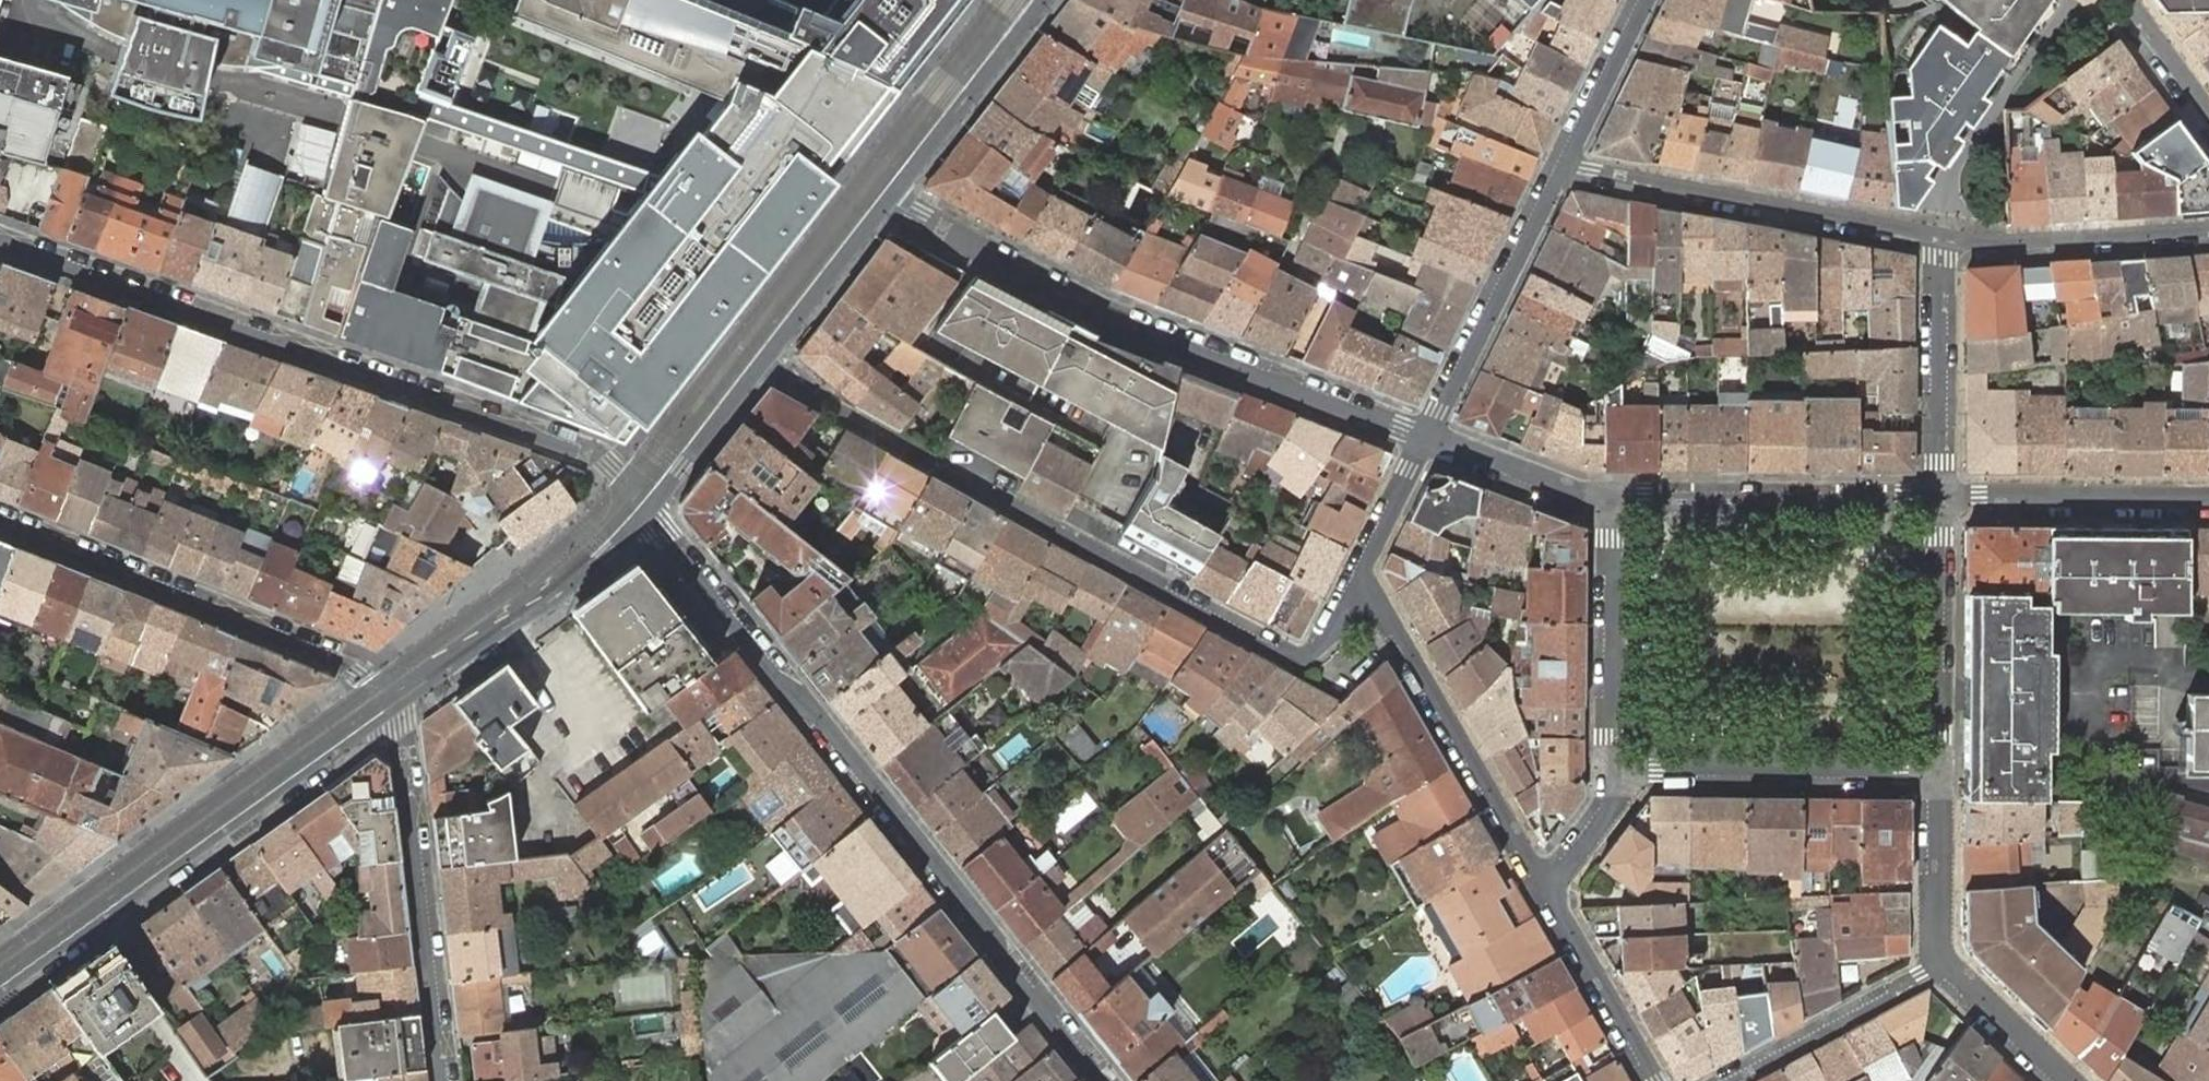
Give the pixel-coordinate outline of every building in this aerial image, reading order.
[(378,0),(58,0),(89,9),(86,19),(116,36),(111,50),(101,88),(127,100),(151,107),(171,112),(193,114),(204,76),(207,62),(246,64),(279,63),(354,84),(361,61),(355,59),(319,49),(324,31),(360,41),(366,42),(376,6),(378,0)] [(376,6),(366,42),(361,61),(354,84),(345,117),(322,197),(339,202),(303,324),(319,329),(327,302),(332,286),(352,292),(354,286),(366,247),(356,244),(366,211),(386,218),(416,140),(424,120),(407,114),(412,103),(413,104),(418,102),(446,33),(440,30),(435,24),(433,24),(443,0),(378,0),(376,6)] [(783,100),(821,52),(787,39),(690,0),(518,0),(514,10),(729,96),(735,81),(760,91),(783,100)] [(787,39),(821,52),(867,71),(898,88),(912,71),(968,0),(834,0),(833,1),(824,13),(801,4),(791,29),(787,39)] [(1044,34),(1095,64),(1112,72),(1128,51),(1135,55),(1146,41),(1153,44),(1160,33),(1128,25),(1080,0),(1070,0),(1044,34)] [(1297,16),(1260,8),(1257,7),(1239,0),(1080,0),(1128,25),(1160,33),(1234,52),(1244,55),(1275,58),(1281,59),(1297,16)] [(1260,8),(1264,0),(1239,0),(1257,7),(1260,8)] [(1341,25),(1404,36),(1410,6),(1412,0),(1347,0),(1341,25)] [(1535,16),(1539,12),(1549,1),(1549,0),(1517,0),(1535,16)] [(1616,0),(1568,0),(1565,8),(1549,1),(1539,12),(1546,15),(1552,18),(1558,20),(1598,39),(1617,1),(1616,0)] [(1658,15),(1704,28),(1750,40),(1750,18),(1747,17),(1752,0),(1665,0),(1658,15)] [(1810,12),(1809,0),(1784,0),(1783,3),(1792,5),(1810,12)] [(1952,1),(1948,6),(1961,17),(1965,12),(1979,23),(1975,28),(1963,45),(1934,26),(1904,70),(1905,96),(1885,98),(1887,135),(1893,206),(1913,209),(1933,181),(1925,176),(1933,164),(1941,169),(1961,141),(1953,135),(1962,122),(1970,128),(1988,102),(1980,97),(1999,70),(2007,75),(2027,45),(2020,40),(2029,27),(2036,32),(2049,14),(2057,3),(2052,0),(1951,0),(1952,1)] [(2165,13),(2208,13),(2208,0),(2155,0),(2165,13)] [(1546,15),(1539,12),(1535,16),(1521,32),(1527,36),(1530,33),(1531,34),(1546,15)] [(1965,12),(1961,17),(1975,28),(1979,23),(1965,12)] [(2165,13),(2200,62),(2208,55),(2208,13),(2165,13)] [(1704,28),(1658,15),(1648,36),(1694,48),(1704,28)] [(1297,16),(1281,59),(1305,61),(1314,37),(1319,21),(1297,16)] [(1539,43),(1541,45),(1584,66),(1598,39),(1558,20),(1552,18),(1542,38),(1538,36),(1536,41),(1539,43)] [(1771,26),(1766,44),(1780,47),(1825,57),(1828,41),(1826,36),(1779,25),(1778,29),(1771,26)] [(1044,34),(1014,72),(1085,114),(1092,118),(1096,111),(1090,107),(1098,94),(1112,72),(1095,64),(1044,34)] [(1709,53),(1694,48),(1648,36),(1637,59),(1682,71),(1688,72),(1703,76),(1716,79),(1731,83),(1733,70),(1713,65),(1716,55),(1709,53)] [(468,102),(502,114),(525,50),(491,38),(468,102)] [(2133,62),(2117,40),(2064,80),(2080,101),(2133,62)] [(361,61),(366,42),(360,41),(355,59),(361,61)] [(1526,71),(1528,72),(1571,93),(1584,66),(1541,45),(1539,43),(1526,71)] [(1780,47),(1766,44),(1760,67),(1774,70),(1776,62),(1777,59),(1780,47)] [(1824,71),(1829,58),(1825,57),(1780,47),(1777,59),(1824,71)] [(517,401),(621,442),(699,343),(826,180),(898,88),(867,71),(821,52),(783,100),(760,91),(735,81),(729,96),(529,343),(552,361),(517,401)] [(1244,55),(1234,52),(1226,67),(1222,65),(1217,75),(1229,83),(1234,74),(1244,55)] [(1507,57),(1502,54),(1485,76),(1492,78),(1507,57)] [(1229,83),(1220,101),(1236,110),(1248,83),(1255,84),(1256,79),(1263,80),(1261,91),(1268,92),(1271,82),(1275,58),(1244,55),(1234,74),(1229,83)] [(2200,62),(2208,73),(2208,55),(2200,62)] [(58,110),(68,77),(0,58),(0,93),(58,110)] [(1305,61),(1281,59),(1275,58),(1271,82),(1268,92),(1275,94),(1277,84),(1294,87),(1291,98),(1307,101),(1309,90),(1313,68),(1332,71),(1334,63),(1305,61)] [(1614,103),(1664,113),(1674,74),(1680,76),(1682,71),(1637,59),(1614,103)] [(1776,62),(1774,70),(1783,72),(1785,65),(1776,62)] [(2152,88),(2133,62),(2080,101),(2077,104),(2083,112),(2089,106),(2105,125),(2112,119),(2116,116),(2152,88)] [(1346,98),(1351,75),(1347,74),(1349,64),(1334,63),(1332,71),(1313,68),(1309,90),(1307,101),(1319,104),(1322,93),(1339,96),(1337,106),(1344,108),(1346,98)] [(1774,70),(1760,67),(1748,64),(1744,74),(1770,80),(1774,70)] [(1432,126),(1436,115),(1439,104),(1424,100),(1428,71),(1387,67),(1383,82),(1351,75),(1346,98),(1344,108),(1343,109),(1418,126),(1419,123),(1432,126)] [(1557,120),(1571,93),(1528,72),(1526,71),(1523,69),(1515,86),(1500,80),(1493,93),(1509,99),(1557,120)] [(1679,104),(1682,90),(1688,72),(1682,71),(1680,76),(1674,74),(1664,113),(1673,115),(1676,115),(1679,104)] [(1014,72),(991,102),(1025,129),(1043,137),(1056,117),(1076,129),(1085,114),(1014,72)] [(1492,78),(1485,76),(1475,76),(1459,112),(1514,136),(1516,141),(1542,151),(1557,120),(1509,99),(1493,93),(1500,80),(1492,78)] [(1731,83),(1716,79),(1713,88),(1739,93),(1741,85),(1731,83)] [(2175,119),(2152,88),(2116,116),(2131,136),(2127,140),(2114,150),(2122,154),(2127,151),(2175,119)] [(0,93),(0,151),(43,164),(58,110),(0,93)] [(1661,165),(1694,170),(1706,121),(1706,116),(1709,103),(1711,96),(1702,94),(1697,120),(1681,116),(1676,115),(1673,115),(1672,118),(1670,127),(1661,165)] [(1439,104),(1436,115),(1443,118),(1446,112),(1449,113),(1452,101),(1441,96),(1439,104)] [(1298,100),(1290,130),(1299,133),(1307,101),(1298,100)] [(2060,117),(2037,100),(2027,109),(2043,119),(2050,124),(2057,126),(2056,119),(2060,117)] [(563,152),(576,120),(533,101),(519,133),(563,152)] [(1220,101),(1213,113),(1207,123),(1202,131),(1201,135),(1223,147),(1229,150),(1230,148),(1236,137),(1230,134),(1241,113),(1236,110),(1220,101)] [(1042,146),(1046,139),(1043,137),(1025,129),(991,102),(968,131),(1032,179),(1050,150),(1042,146)] [(1665,125),(1670,127),(1672,118),(1673,115),(1664,113),(1614,103),(1590,152),(1646,162),(1654,123),(1665,125)] [(1709,103),(1706,116),(1732,122),(1734,113),(1735,109),(1709,103)] [(1720,176),(1747,181),(1759,131),(1761,121),(1762,118),(1734,113),(1732,122),(1732,125),(1730,132),(1720,176)] [(1443,118),(1436,115),(1432,126),(1425,144),(1433,147),(1443,118)] [(1694,170),(1720,176),(1730,132),(1732,125),(1732,122),(1706,116),(1706,121),(1694,170)] [(2175,119),(2127,151),(2140,163),(2173,179),(2176,213),(2208,211),(2208,165),(2175,119)] [(1202,131),(1207,123),(1203,120),(1199,122),(1197,125),(1198,129),(1202,131)] [(1747,181),(1795,190),(1810,131),(1761,121),(1759,131),(1747,181)] [(1795,190),(1845,199),(1859,145),(1853,143),(1850,155),(1814,147),(1818,127),(1812,126),(1810,131),(1795,190)] [(1526,182),(1538,158),(1466,129),(1456,155),(1459,157),(1526,182)] [(1169,156),(1184,165),(1195,145),(1198,138),(1183,130),(1169,156)] [(2020,133),(2007,134),(2008,157),(2006,157),(2007,162),(2014,161),(2038,160),(2045,159),(2044,140),(2043,130),(2034,130),(2035,148),(2021,149),(2020,133)] [(924,188),(1021,239),(1047,198),(1043,196),(1040,201),(1025,191),(1032,179),(968,131),(924,188)] [(2091,136),(2081,133),(2083,152),(2086,219),(2116,217),(2111,148),(2091,136)] [(1853,143),(1817,135),(1814,147),(1850,155),(1853,143)] [(1882,141),(1860,138),(1859,145),(1845,199),(1893,206),(1887,135),(1881,136),(1882,141)] [(2045,159),(2047,221),(2086,219),(2083,152),(2078,152),(2078,161),(2059,162),(2058,154),(2057,140),(2044,140),(2045,159)] [(2122,154),(2114,150),(2111,148),(2116,217),(2144,215),(2140,171),(2126,171),(2125,157),(2125,155),(2122,154)] [(2078,161),(2078,152),(2058,154),(2059,162),(2078,161)] [(1509,218),(1526,182),(1459,157),(1457,165),(1468,169),(1460,190),(1448,186),(1445,194),(1509,218)] [(2007,162),(2007,223),(2047,221),(2045,159),(2038,160),(2038,167),(2014,169),(2014,161),(2007,162)] [(2038,160),(2014,161),(2014,169),(2038,167),(2038,160)] [(2144,215),(2176,213),(2173,179),(2140,163),(2140,171),(2144,215)] [(1168,195),(1209,210),(1220,179),(1184,165),(1168,195)] [(1213,212),(1243,223),(1255,191),(1259,180),(1251,177),(1248,188),(1240,186),(1243,174),(1224,167),(1220,179),(1209,210),(1213,212)] [(82,194),(88,177),(63,169),(61,169),(40,229),(66,239),(82,194)] [(1427,173),(1415,169),(1411,181),(1422,185),(1427,173)] [(97,250),(123,178),(104,170),(93,198),(82,194),(66,239),(97,250)] [(283,184),(244,171),(229,215),(258,225),(267,228),(283,184)] [(221,204),(231,175),(224,172),(214,201),(221,204)] [(1251,177),(1243,174),(1240,186),(1248,188),(1251,177)] [(128,261),(145,216),(134,212),(143,185),(123,178),(97,250),(128,261)] [(1362,207),(1369,194),(1336,179),(1326,199),(1360,212),(1333,200),(1335,195),(1362,207)] [(573,266),(572,243),(570,243),(548,242),(526,238),(537,207),(482,186),(473,213),(456,198),(447,188),(431,232),(423,230),(414,255),(422,258),(421,260),(487,283),(475,320),(525,337),(538,301),(553,306),(563,276),(523,262),(524,261),(547,266),(558,267),(573,266)] [(1487,262),(1509,218),(1445,194),(1429,188),(1426,197),(1438,201),(1423,237),(1451,248),(1487,262)] [(1260,230),(1266,232),(1280,237),(1293,204),(1288,202),(1286,202),(1255,191),(1243,223),(1260,230)] [(1627,236),(1628,203),(1571,191),(1563,206),(1603,225),(1627,236)] [(1021,239),(1064,263),(1093,216),(1087,213),(1084,218),(1054,202),(1057,196),(1050,192),(1047,198),(1021,239)] [(156,220),(145,216),(128,261),(159,272),(185,200),(166,193),(156,220)] [(274,313),(303,324),(339,202),(322,197),(316,195),(301,237),(294,257),(274,313)] [(1333,200),(1360,212),(1362,207),(1335,195),(1333,200)] [(205,203),(187,196),(185,200),(159,272),(184,281),(191,284),(192,284),(218,211),(221,204),(214,201),(207,198),(205,203)] [(1364,214),(1360,212),(1326,199),(1313,225),(1295,261),(1324,275),(1333,256),(1342,259),(1354,235),(1364,214)] [(1655,208),(1628,203),(1627,236),(1627,257),(1627,267),(1627,278),(1642,279),(1642,291),(1653,291),(1653,289),(1654,279),(1655,208)] [(1603,225),(1563,206),(1552,230),(1590,249),(1627,267),(1627,257),(1594,241),(1603,225)] [(1682,212),(1655,208),(1654,279),(1653,289),(1665,290),(1666,276),(1680,277),(1682,212)] [(265,234),(267,228),(258,225),(254,236),(222,225),(226,214),(218,211),(192,284),(241,302),(265,234)] [(1064,263),(1110,287),(1145,232),(1138,229),(1132,240),(1098,224),(1102,216),(1095,212),(1093,216),(1064,263)] [(1242,257),(1246,251),(1207,236),(1215,222),(1255,237),(1256,236),(1260,230),(1243,223),(1213,212),(1197,238),(1196,240),(1242,257)] [(1712,217),(1682,212),(1680,277),(1681,281),(1712,280),(1712,217)] [(254,236),(258,225),(229,215),(226,214),(222,225),(254,236)] [(1378,220),(1364,214),(1354,235),(1370,241),(1378,220)] [(1746,224),(1712,217),(1712,280),(1712,287),(1748,287),(1746,224)] [(338,336),(438,371),(456,329),(440,323),(445,308),(393,291),(413,232),(380,220),(338,336)] [(1780,231),(1746,224),(1748,287),(1748,300),(1748,316),(1757,315),(1757,300),(1783,299),(1780,231)] [(1260,230),(1256,236),(1263,239),(1266,232),(1260,230)] [(1590,249),(1552,230),(1530,273),(1589,303),(1592,305),(1610,270),(1627,278),(1627,267),(1590,249)] [(1813,237),(1780,231),(1783,299),(1782,306),(1783,320),(1816,320),(1815,308),(1813,237)] [(904,340),(907,343),(964,271),(891,232),(840,297),(886,329),(904,340)] [(1110,287),(1157,304),(1196,240),(1197,238),(1189,233),(1181,246),(1145,232),(1110,287)] [(241,302),(274,313),(294,257),(273,249),(277,238),(265,234),(241,302)] [(1465,307),(1477,283),(1415,258),(1412,257),(1406,254),(1370,241),(1354,235),(1342,259),(1374,272),(1375,272),(1378,266),(1367,262),(1373,249),(1413,265),(1410,273),(1419,277),(1415,288),(1420,289),(1465,307)] [(1840,242),(1813,237),(1815,308),(1833,308),(1834,327),(1838,329),(1844,329),(1844,308),(1840,242)] [(1202,322),(1233,270),(1242,257),(1196,240),(1157,304),(1202,322)] [(1477,283),(1487,262),(1451,248),(1448,255),(1417,242),(1415,249),(1409,247),(1406,254),(1412,257),(1415,258),(1477,283)] [(1867,247),(1840,242),(1844,308),(1844,329),(1853,328),(1853,308),(1870,307),(1869,299),(1867,247)] [(1913,256),(1867,247),(1869,299),(1913,298),(1913,256)] [(2187,256),(2195,298),(2197,305),(2197,310),(2199,317),(2208,316),(2208,254),(2187,256)] [(1374,272),(1342,259),(1333,256),(1324,275),(1322,279),(1339,288),(1333,300),(1302,360),(1310,364),(1325,369),(1345,330),(1354,311),(1357,305),(1365,290),(1374,272)] [(2187,256),(2143,259),(2153,311),(2155,321),(2167,319),(2166,312),(2165,299),(2188,294),(2189,300),(2195,298),(2187,256)] [(2143,259),(2117,261),(2125,314),(2153,311),(2143,259)] [(2117,261),(2089,262),(2097,309),(2111,306),(2111,316),(2117,315),(2125,314),(2117,261)] [(32,340),(53,281),(2,262),(0,269),(0,327),(32,340)] [(2089,262),(2049,264),(2056,299),(2057,299),(2072,298),(2072,299),(2079,298),(2080,312),(2077,314),(2060,319),(2061,325),(2066,324),(2098,318),(2097,309),(2089,262)] [(2049,264),(2015,267),(2019,308),(2027,308),(2026,300),(2042,299),(2043,300),(2056,299),(2049,264)] [(1255,342),(1284,353),(1310,302),(1317,288),(1288,274),(1282,271),(1278,269),(1278,268),(1276,267),(1271,280),(1255,310),(1241,337),(1248,340),(1255,342)] [(2019,308),(2015,267),(1967,270),(1967,339),(2021,332),(2019,308)] [(1248,307),(1255,310),(1271,280),(1263,276),(1260,281),(1233,270),(1202,322),(1233,333),(1248,307)] [(1375,272),(1374,272),(1365,290),(1409,310),(1420,289),(1415,288),(1375,272)] [(1530,273),(1521,292),(1562,311),(1574,316),(1581,319),(1589,303),(1530,273)] [(1171,408),(1179,371),(1086,335),(973,276),(966,284),(974,291),(962,305),(954,299),(929,328),(917,342),(1101,437),(1109,422),(1114,425),(1119,416),(1142,428),(1137,437),(1162,450),(1171,408)] [(974,291),(966,284),(954,299),(962,305),(974,291)] [(352,292),(332,286),(327,302),(347,308),(352,292)] [(0,357),(0,388),(3,389),(22,395),(57,406),(64,409),(60,415),(65,418),(69,421),(83,426),(102,374),(125,308),(74,289),(42,373),(13,362),(0,357)] [(1446,344),(1465,307),(1420,289),(1409,310),(1405,319),(1403,322),(1446,344)] [(1521,292),(1512,309),(1554,327),(1562,331),(1571,335),(1576,338),(1578,333),(1576,331),(1579,325),(1571,322),(1574,316),(1562,311),(1521,292)] [(2165,299),(2166,312),(2197,310),(2197,305),(2195,298),(2189,300),(2188,294),(2165,299)] [(840,297),(819,325),(860,358),(881,335),(886,329),(840,297)] [(1869,299),(1870,307),(1872,350),(1913,347),(1913,298),(1869,299)] [(125,308),(102,374),(152,391),(153,386),(173,325),(125,308)] [(1571,335),(1562,331),(1554,327),(1512,309),(1503,327),(1546,346),(1554,349),(1571,356),(1584,361),(1591,345),(1576,338),(1571,335)] [(2153,311),(2125,314),(2117,315),(2116,353),(2160,349),(2155,321),(2153,311)] [(1653,322),(1653,314),(1628,313),(1628,321),(1653,333),(1653,322)] [(552,361),(529,343),(526,338),(525,337),(475,320),(460,315),(456,329),(438,371),(517,401),(552,361)] [(1757,315),(1748,316),(1749,331),(1772,331),(1771,315),(1757,315)] [(2098,318),(2066,324),(2066,361),(2116,356),(2116,353),(2117,315),(2111,316),(2098,318)] [(1680,325),(1653,322),(1653,333),(1652,334),(1675,346),(1679,335),(1680,325)] [(2066,324),(2061,325),(2044,328),(2045,334),(2051,334),(2053,363),(2066,361),(2066,324)] [(224,342),(173,325),(153,386),(198,401),(224,342)] [(796,354),(855,404),(893,385),(887,380),(900,368),(911,376),(928,355),(910,344),(907,343),(904,340),(898,347),(883,362),(873,368),(860,358),(819,325),(796,354)] [(1554,349),(1546,346),(1503,327),(1482,370),(1524,387),(1541,394),(1553,399),(1556,391),(1544,386),(1555,360),(1568,366),(1571,356),(1554,349)] [(881,335),(898,347),(904,340),(886,329),(881,335)] [(1371,388),(1391,347),(1374,341),(1378,334),(1373,332),(1369,339),(1345,330),(1325,369),(1371,388)] [(1749,331),(1749,341),(1749,357),(1784,355),(1784,347),(1783,330),(1772,331),(1749,331)] [(2021,332),(1967,339),(1966,373),(2015,368),(2031,365),(2027,331),(2021,332)] [(1441,355),(1398,334),(1391,347),(1371,388),(1416,405),(1441,355)] [(1675,346),(1652,334),(1644,351),(1666,362),(1689,358),(1690,353),(1675,346)] [(1679,335),(1675,346),(1690,353),(1696,339),(1679,335)] [(1845,338),(1845,342),(1845,351),(1854,351),(1853,337),(1845,338)] [(1749,341),(1713,341),(1713,343),(1713,356),(1719,357),(1749,357),(1749,341)] [(281,363),(224,342),(198,401),(218,408),(220,402),(254,413),(255,412),(281,363)] [(1817,343),(1817,345),(1817,353),(1845,351),(1845,342),(1817,343)] [(1696,343),(1696,357),(1713,357),(1713,356),(1713,343),(1696,343)] [(1784,347),(1784,355),(1803,354),(1817,353),(1817,345),(1784,347)] [(1913,347),(1872,350),(1859,351),(1859,376),(1858,394),(1858,399),(1858,415),(1913,412),(1913,347)] [(2207,358),(2205,350),(2162,357),(2164,365),(2183,364),(2208,360),(2207,358)] [(1817,353),(1803,354),(1803,399),(1803,402),(1802,472),(1856,472),(1858,415),(1858,399),(1858,394),(1853,394),(1853,400),(1813,399),(1813,378),(1859,376),(1859,351),(1854,351),(1845,351),(1817,353)] [(908,418),(934,386),(950,367),(928,355),(911,376),(899,389),(893,385),(855,404),(899,429),(908,418)] [(1749,357),(1719,357),(1719,371),(1749,371),(1749,357)] [(2207,407),(2208,360),(2183,364),(2183,407),(2164,407),(2163,474),(2207,474),(2207,407)] [(1625,362),(1617,375),(1628,379),(1644,372),(1625,362)] [(312,374),(281,363),(255,412),(254,413),(247,426),(279,439),(280,438),(286,423),(289,416),(312,374)] [(934,386),(965,403),(976,382),(950,367),(934,386)] [(1520,445),(1542,454),(1560,402),(1553,399),(1541,394),(1524,387),(1482,370),(1457,421),(1499,437),(1513,408),(1532,414),(1520,445)] [(1239,394),(1179,371),(1171,408),(1180,411),(1183,413),(1218,426),(1225,428),(1239,394)] [(1989,371),(1966,373),(1966,391),(1988,391),(1989,371)] [(343,385),(312,374),(289,416),(286,423),(280,438),(308,449),(312,440),(343,385)] [(948,436),(1024,478),(1041,442),(1052,422),(1048,420),(1026,409),(1016,428),(1000,419),(1010,400),(976,382),(965,403),(948,436)] [(1605,470),(1656,470),(1657,400),(1658,382),(1645,382),(1645,408),(1620,407),(1620,384),(1605,393),(1605,470)] [(376,397),(343,385),(312,440),(337,453),(333,460),(341,464),(345,457),(347,452),(376,397)] [(770,387),(742,422),(815,481),(823,467),(830,454),(818,446),(812,455),(796,442),(817,414),(770,387)] [(1966,473),(2016,473),(2015,396),(2015,391),(1988,391),(1966,391),(1966,473)] [(1585,470),(1605,470),(1605,393),(1595,398),(1578,409),(1560,402),(1542,454),(1585,470)] [(1298,417),(1239,394),(1225,428),(1220,440),(1217,450),(1221,451),(1249,462),(1231,500),(1241,505),(1264,468),(1268,463),(1298,417)] [(1717,471),(1747,471),(1748,401),(1748,396),(1719,396),(1718,408),(1717,471)] [(2016,473),(2065,474),(2065,407),(2065,397),(2055,397),(2037,397),(2015,396),(2016,473)] [(409,408),(376,397),(347,452),(345,457),(341,464),(354,471),(361,459),(378,468),(384,456),(409,408)] [(1688,471),(1688,408),(1664,408),(1664,400),(1657,400),(1656,470),(1688,471)] [(1802,472),(1803,402),(1748,401),(1747,471),(1802,472)] [(63,426),(65,418),(60,415),(64,409),(57,406),(39,449),(37,453),(36,458),(16,503),(54,519),(88,533),(110,475),(77,461),(71,459),(73,454),(53,446),(61,425),(63,426)] [(2065,474),(2114,473),(2115,406),(2065,407),(2065,474)] [(2163,474),(2164,407),(2115,406),(2114,473),(2163,474)] [(443,421),(409,408),(384,456),(401,464),(403,460),(418,468),(429,448),(443,421)] [(1718,408),(1688,408),(1688,471),(1717,471),(1718,408)] [(1912,472),(1913,412),(1858,415),(1856,472),(1912,472)] [(1114,425),(1137,437),(1142,428),(1119,416),(1114,425)] [(1344,435),(1298,417),(1268,463),(1286,475),(1281,481),(1295,492),(1301,496),(1302,494),(1310,482),(1316,473),(1321,467),(1329,456),(1344,435)] [(899,429),(909,433),(916,425),(908,418),(899,429)] [(529,451),(443,421),(429,448),(453,456),(459,470),(450,497),(461,503),(465,506),(479,514),(487,507),(504,493),(494,480),(513,463),(529,451)] [(742,422),(708,465),(778,520),(791,505),(797,510),(802,504),(795,499),(807,483),(814,488),(818,483),(815,481),(742,422)] [(830,454),(823,467),(829,470),(847,480),(836,498),(852,510),(855,506),(856,506),(889,454),(845,429),(830,454)] [(1391,454),(1344,435),(1329,456),(1381,476),(1391,454)] [(36,458),(23,453),(25,448),(4,439),(0,447),(0,497),(16,503),(36,458)] [(1017,491),(1065,517),(1076,497),(1090,469),(1041,442),(1024,478),(1017,491)] [(173,457),(153,450),(146,467),(152,470),(156,461),(176,469),(180,459),(173,457)] [(880,551),(889,544),(891,543),(900,528),(930,477),(889,454),(856,506),(855,506),(852,510),(842,523),(850,529),(856,520),(858,517),(857,517),(863,510),(888,524),(880,536),(873,547),(880,551)] [(584,471),(541,456),(534,462),(550,482),(557,478),(566,490),(584,473),(584,471)] [(1381,476),(1329,456),(1321,467),(1332,471),(1345,478),(1342,486),(1369,499),(1381,476)] [(207,469),(180,459),(176,469),(204,478),(207,469)] [(378,468),(361,459),(354,471),(372,480),(378,468)] [(1126,523),(1118,536),(1192,577),(1211,547),(1219,536),(1220,533),(1165,502),(1170,493),(1172,493),(1183,472),(1160,459),(1155,477),(1154,477),(1126,523)] [(504,493),(487,507),(498,520),(536,493),(513,463),(494,480),(504,493)] [(1286,475),(1268,463),(1264,468),(1281,481),(1286,475)] [(749,601),(776,635),(844,582),(850,577),(818,553),(785,526),(778,520),(708,465),(679,503),(679,513),(704,544),(721,530),(714,520),(720,512),(794,571),(802,570),(806,565),(812,570),(803,581),(778,600),(767,587),(749,601)] [(823,467),(815,481),(818,483),(819,484),(829,470),(823,467)] [(1332,471),(1321,467),(1316,473),(1328,479),(1332,471)] [(221,474),(207,469),(204,478),(202,482),(229,492),(231,488),(235,479),(221,474)] [(112,472),(110,475),(88,533),(113,543),(136,491),(139,483),(112,472)] [(1429,475),(1407,520),(1437,534),(1443,526),(1465,516),(1475,516),(1478,488),(1438,472),(1433,472),(1429,475)] [(1364,509),(1369,499),(1342,486),(1328,479),(1316,473),(1310,482),(1327,490),(1321,499),(1364,509)] [(401,503),(409,513),(407,518),(404,523),(441,536),(444,531),(455,512),(458,508),(461,503),(450,497),(424,482),(414,477),(401,503)] [(930,477),(900,528),(943,551),(971,500),(930,477)] [(550,482),(536,493),(498,520),(509,536),(519,549),(578,506),(566,490),(557,478),(550,482)] [(258,487),(235,479),(231,488),(258,498),(262,488),(258,487)] [(113,543),(141,555),(163,502),(166,494),(139,483),(136,491),(113,543)] [(802,504),(814,488),(807,483),(795,499),(802,504)] [(1236,513),(1241,505),(1231,500),(1208,488),(1204,497),(1211,499),(1236,513)] [(1481,560),(1517,563),(1526,564),(1531,508),(1478,488),(1475,516),(1471,547),(1467,575),(1479,576),(1481,560)] [(1207,506),(1211,499),(1204,497),(1196,492),(1192,499),(1207,506)] [(1292,508),(1301,496),(1295,492),(1286,503),(1292,508)] [(163,502),(174,506),(177,499),(166,494),(163,502)] [(1345,548),(1364,509),(1321,499),(1313,497),(1303,518),(1299,524),(1306,527),(1314,531),(1345,548)] [(935,563),(968,580),(969,576),(1004,518),(971,500),(943,551),(935,563)] [(141,555),(167,565),(189,512),(174,506),(163,502),(141,555)] [(311,507),(315,509),(318,510),(320,504),(314,502),(311,507)] [(192,505),(189,512),(201,517),(216,523),(220,516),(192,505)] [(791,505),(778,520),(785,526),(797,510),(791,505)] [(1526,568),(1583,568),(1583,528),(1531,508),(1526,564),(1526,568)] [(407,518),(391,510),(384,526),(400,534),(434,550),(441,536),(404,523),(407,518)] [(880,536),(888,524),(863,510),(857,517),(858,517),(856,520),(880,536)] [(167,565),(194,576),(216,523),(201,517),(189,512),(167,565)] [(1299,524),(1303,518),(1289,512),(1285,517),(1291,519),(1299,524)] [(216,523),(227,528),(231,520),(220,516),(216,523)] [(1238,521),(1233,517),(1231,517),(1230,518),(1227,523),(1233,528),(1238,521)] [(1279,543),(1291,519),(1285,517),(1267,541),(1278,546),(1279,543)] [(983,612),(1001,625),(1022,590),(1050,544),(1004,518),(969,576),(977,580),(984,570),(1013,586),(1008,597),(996,590),(983,612)] [(1391,554),(1426,572),(1430,558),(1444,561),(1445,562),(1449,541),(1437,534),(1407,520),(1391,554)] [(194,576),(221,587),(237,549),(243,534),(227,528),(216,523),(194,576)] [(384,526),(380,525),(374,538),(376,539),(366,562),(383,570),(438,595),(471,568),(439,552),(434,550),(400,534),(384,526)] [(1301,557),(1314,531),(1306,527),(1295,550),(1293,553),(1301,557)] [(2048,582),(2047,528),(1968,527),(1966,529),(1965,592),(1977,593),(1994,593),(2026,593),(2048,594),(2048,582)] [(2104,528),(2047,528),(2048,582),(2048,594),(2048,602),(2054,602),(2054,611),(2127,611),(2127,619),(2147,618),(2148,611),(2187,611),(2188,593),(2188,528),(2170,528),(2137,528),(2104,528)] [(2188,528),(2188,593),(2208,593),(2208,528),(2188,528)] [(1321,595),(1345,548),(1314,531),(1301,557),(1293,553),(1278,546),(1267,541),(1258,553),(1255,559),(1291,579),(1321,595)] [(221,587),(247,598),(264,559),(270,545),(243,534),(237,549),(221,587)] [(1224,601),(1255,559),(1258,553),(1251,548),(1249,547),(1243,555),(1246,557),(1243,561),(1221,546),(1225,539),(1219,536),(1211,547),(1192,577),(1188,582),(1224,601)] [(1258,553),(1267,541),(1259,536),(1251,548),(1258,553)] [(16,547),(0,540),(0,590),(16,547)] [(292,551),(271,542),(270,545),(264,559),(247,598),(275,609),(292,567),(298,553),(300,547),(295,545),(292,551)] [(1278,546),(1293,553),(1295,550),(1279,543),(1278,546)] [(1050,544),(1022,590),(1032,596),(1060,611),(1067,600),(1089,564),(1050,544)] [(0,590),(0,611),(31,622),(54,562),(16,547),(0,590)] [(406,623),(438,595),(383,570),(366,562),(363,561),(348,554),(337,578),(327,574),(324,581),(331,583),(329,590),(347,597),(406,623)] [(1383,570),(1396,592),(1426,572),(1391,554),(1383,570)] [(1430,558),(1426,572),(1440,576),(1444,561),(1430,558)] [(1224,601),(1270,623),(1291,579),(1255,559),(1224,601)] [(54,562),(31,622),(66,636),(89,576),(54,562)] [(1517,563),(1514,591),(1524,593),(1525,579),(1526,568),(1526,564),(1517,563)] [(1128,585),(1089,564),(1067,600),(1107,621),(1128,585)] [(373,650),(406,623),(347,597),(329,590),(331,583),(324,581),(292,567),(275,609),(275,610),(276,610),(277,610),(277,609),(307,622),(373,650)] [(638,567),(574,614),(646,712),(664,699),(714,663),(638,567)] [(1519,621),(1583,623),(1583,568),(1526,568),(1525,579),(1528,579),(1528,610),(1521,609),(1519,617),(1519,621)] [(977,580),(996,590),(1008,597),(1013,586),(984,570),(977,580)] [(1396,592),(1423,640),(1441,629),(1456,620),(1457,611),(1460,594),(1447,577),(1440,576),(1426,572),(1396,592)] [(1461,581),(1466,582),(1467,575),(1452,572),(1450,578),(1461,581)] [(124,590),(89,576),(66,636),(101,649),(124,590)] [(1447,577),(1460,594),(1461,581),(1450,578),(1447,577)] [(1300,638),(1321,595),(1291,579),(1270,623),(1300,638)] [(776,635),(800,664),(869,610),(844,582),(776,635)] [(1165,606),(1128,585),(1107,621),(1097,637),(1093,644),(1091,649),(1105,657),(1106,655),(1112,645),(1135,657),(1165,606)] [(1507,614),(1519,617),(1521,609),(1524,593),(1514,591),(1496,588),(1491,610),(1507,614)] [(156,603),(124,590),(101,649),(132,662),(156,603)] [(1027,643),(1039,652),(1045,642),(1017,622),(1032,596),(1022,590),(1001,625),(1027,643)] [(1977,593),(1965,592),(1965,625),(1976,625),(1977,593)] [(2041,800),(2045,800),(2045,751),(2052,751),(2052,712),(2053,681),(2053,652),(2046,652),(2047,605),(2026,604),(2026,593),(1994,593),(1977,593),(1976,625),(1965,625),(1965,695),(1964,699),(1964,737),(1964,744),(1964,750),(1964,767),(1975,766),(1975,778),(1963,791),(1963,799),(2041,800)] [(185,615),(156,603),(132,662),(161,674),(185,615)] [(1207,628),(1165,606),(1135,657),(1173,677),(1207,628)] [(800,664),(827,699),(884,653),(861,627),(874,616),(869,610),(800,664)] [(28,630),(31,622),(0,611),(0,620),(28,630)] [(1005,661),(1010,658),(1027,643),(1001,625),(983,612),(982,611),(978,614),(965,625),(929,653),(902,674),(892,683),(926,725),(945,710),(947,709),(982,680),(1000,666),(1005,661)] [(1426,644),(1444,676),(1484,644),(1486,634),(1489,619),(1485,619),(1470,614),(1470,611),(1457,611),(1456,620),(1458,625),(1445,633),(1441,629),(1423,640),(1426,644)] [(217,628),(185,615),(161,674),(192,687),(197,675),(212,680),(217,680),(219,676),(228,679),(245,640),(234,635),(217,628)] [(861,627),(884,653),(897,644),(874,616),(861,627)] [(1456,620),(1441,629),(1445,633),(1458,625),(1456,620)] [(1582,706),(1583,623),(1519,621),(1516,636),(1512,656),(1510,667),(1511,676),(1523,676),(1523,682),(1524,705),(1582,706)] [(31,622),(28,630),(32,632),(63,643),(66,636),(31,622)] [(1189,707),(1200,715),(1209,704),(1251,653),(1207,628),(1173,677),(1198,695),(1189,707)] [(827,699),(845,721),(892,683),(902,674),(893,662),(919,640),(913,631),(897,644),(884,653),(827,699)] [(1039,652),(1074,678),(1086,656),(1052,631),(1045,642),(1039,652)] [(334,677),(245,640),(228,679),(224,690),(218,703),(266,726),(269,730),(285,718),(334,682),(334,677)] [(1010,658),(1045,701),(1061,688),(1073,678),(1074,678),(1039,652),(1027,643),(1010,658)] [(1464,709),(1505,666),(1498,659),(1484,644),(1444,676),(1464,709)] [(1106,655),(1129,668),(1135,657),(1112,645),(1106,655)] [(714,663),(664,699),(686,728),(703,715),(754,678),(732,649),(714,663)] [(1275,666),(1251,653),(1209,704),(1226,719),(1275,666)] [(1129,668),(1165,688),(1173,677),(1135,657),(1129,668)] [(1009,667),(1040,705),(1045,701),(1010,658),(1005,661),(1009,667)] [(1384,660),(1340,703),(1341,703),(1300,742),(1312,754),(1317,749),(1359,713),(1395,681),(1384,660)] [(1004,671),(1009,667),(1005,661),(1000,666),(1004,671)] [(506,776),(509,780),(513,785),(540,762),(509,724),(537,704),(506,663),(454,701),(482,738),(476,741),(482,748),(491,759),(497,766),(506,776)] [(1299,679),(1275,666),(1226,719),(1219,727),(1237,744),(1299,679)] [(1520,717),(1516,705),(1513,699),(1512,682),(1511,676),(1510,667),(1505,666),(1464,709),(1491,756),(1527,735),(1525,730),(1520,717)] [(197,675),(192,687),(174,731),(202,743),(218,703),(224,690),(228,679),(219,676),(217,680),(212,680),(197,675)] [(774,703),(754,678),(703,715),(718,745),(725,740),(774,703)] [(1073,678),(1061,688),(1066,695),(1079,685),(1073,678)] [(1340,703),(1299,679),(1237,744),(1246,752),(1264,733),(1278,746),(1260,766),(1267,773),(1268,773),(1287,754),(1300,742),(1341,703),(1340,703)] [(1381,798),(1386,805),(1389,804),(1445,766),(1395,681),(1359,713),(1401,784),(1381,798)] [(845,721),(879,764),(923,728),(926,725),(892,683),(845,721)] [(2188,693),(2188,726),(2187,768),(2208,768),(2208,693),(2188,693)] [(8,697),(4,695),(0,705),(0,794),(45,812),(37,832),(33,840),(77,870),(117,841),(51,814),(75,756),(55,747),(66,721),(38,709),(8,697)] [(422,723),(428,772),(476,741),(482,738),(454,701),(422,723)] [(148,702),(142,717),(148,719),(154,705),(148,702)] [(234,756),(269,730),(266,726),(218,703),(202,743),(234,756)] [(686,728),(668,741),(690,771),(720,750),(722,752),(729,748),(736,743),(757,768),(742,780),(747,787),(806,741),(774,703),(725,740),(718,745),(703,715),(686,728)] [(1582,738),(1582,706),(1524,705),(1516,705),(1520,717),(1536,717),(1536,730),(1525,730),(1527,735),(1528,737),(1582,738)] [(142,717),(121,709),(98,765),(175,799),(234,756),(202,743),(174,731),(148,719),(142,717)] [(879,764),(913,806),(964,765),(969,762),(988,747),(976,731),(969,737),(947,709),(945,710),(926,725),(923,728),(879,764)] [(1097,746),(1078,725),(1066,734),(1085,756),(1097,746)] [(1264,733),(1246,752),(1260,766),(1278,746),(1264,733)] [(1530,747),(1528,737),(1527,735),(1491,756),(1522,810),(1538,801),(1537,782),(1536,775),(1535,767),(1530,747)] [(1582,781),(1582,738),(1528,737),(1530,747),(1540,746),(1541,775),(1536,775),(1537,782),(1582,781)] [(1143,746),(1164,772),(1173,764),(1167,755),(1153,738),(1143,746)] [(668,741),(667,740),(662,743),(685,775),(690,771),(668,741)] [(428,772),(433,816),(487,808),(484,800),(481,789),(445,795),(443,773),(482,748),(476,741),(428,772)] [(771,833),(777,828),(837,780),(806,741),(747,787),(745,790),(739,794),(771,833)] [(1312,754),(1300,742),(1287,754),(1299,766),(1312,754)] [(617,775),(581,802),(604,832),(605,832),(614,845),(632,832),(626,824),(622,820),(638,808),(644,804),(648,801),(655,796),(672,784),(675,788),(687,802),(654,825),(640,835),(652,851),(666,841),(710,809),(699,793),(685,775),(662,743),(625,769),(633,780),(625,785),(617,775)] [(1540,746),(1530,747),(1535,767),(1536,775),(1541,775),(1540,746)] [(1381,798),(1401,784),(1381,751),(1368,760),(1365,776),(1325,803),(1343,835),(1356,826),(1360,823),(1386,805),(1381,798)] [(98,765),(75,756),(51,814),(117,841),(175,799),(98,765)] [(374,756),(328,791),(357,830),(360,848),(360,855),(360,863),(401,860),(388,767),(374,756)] [(1192,787),(1194,790),(1206,778),(1207,777),(1190,759),(1179,771),(1180,772),(1192,787)] [(1147,841),(1154,835),(1198,796),(1194,790),(1192,787),(1179,797),(1167,782),(1180,772),(1179,771),(1173,764),(1164,772),(1127,802),(1118,809),(1108,818),(1112,821),(1116,819),(1122,813),(1147,841)] [(913,806),(934,832),(985,791),(981,786),(976,790),(963,773),(968,769),(964,765),(913,806)] [(1474,815),(1445,766),(1389,804),(1394,811),(1398,808),(1403,816),(1374,835),(1390,863),(1474,815)] [(1964,767),(1963,791),(1975,778),(1975,766),(1964,767)] [(633,780),(625,769),(621,772),(617,775),(625,785),(633,780)] [(1198,796),(1218,820),(1230,808),(1206,778),(1194,790),(1198,796)] [(502,791),(507,789),(513,785),(509,780),(499,786),(502,791)] [(777,828),(771,833),(801,871),(866,818),(837,780),(777,828)] [(1582,796),(1582,781),(1537,782),(1538,801),(1539,810),(1557,809),(1565,818),(1582,796)] [(481,789),(484,800),(497,795),(502,791),(499,786),(493,789),(481,789)] [(433,816),(439,869),(515,860),(507,789),(502,791),(497,795),(484,800),(487,808),(433,816)] [(328,791),(288,819),(331,877),(341,870),(342,866),(339,861),(340,860),(326,842),(341,831),(354,849),(355,850),(360,848),(357,830),(328,791)] [(934,832),(962,867),(1000,836),(1013,825),(1009,820),(1014,816),(994,792),(989,796),(985,791),(934,832)] [(2169,798),(2180,801),(2181,796),(2165,792),(2157,818),(2164,819),(2169,798)] [(1650,797),(1598,865),(1637,893),(1637,905),(1651,904),(1651,874),(1651,872),(1650,862),(1650,797)] [(1690,797),(1650,797),(1650,862),(1680,862),(1680,867),(1690,867),(1690,865),(1690,797)] [(1746,799),(1690,797),(1690,865),(1700,865),(1700,852),(1734,853),(1734,865),(1746,865),(1746,799)] [(2180,801),(2169,798),(2164,819),(2161,832),(2181,837),(2208,845),(2208,809),(2180,801)] [(1204,839),(1209,845),(1226,830),(1218,820),(1208,808),(1207,808),(1200,799),(1190,807),(1211,833),(1204,839)] [(1800,799),(1746,799),(1746,865),(1746,871),(1782,871),(1790,872),(1790,876),(1800,876),(1800,869),(1800,799)] [(1830,799),(1800,799),(1800,869),(1829,870),(1830,799)] [(1860,800),(1830,799),(1829,870),(1859,870),(1860,800)] [(2040,813),(2041,800),(1963,799),(1964,844),(2029,839),(2039,837),(2040,831),(2032,830),(2033,813),(2040,813)] [(1908,800),(1860,800),(1859,870),(1859,878),(1885,878),(1885,893),(1909,892),(1909,879),(1909,801),(1908,800)] [(2060,836),(2082,834),(2083,800),(2061,800),(2060,836)] [(583,815),(599,836),(604,832),(581,802),(575,805),(583,815)] [(1218,820),(1226,830),(1243,815),(1233,806),(1230,808),(1218,820)] [(1122,813),(1116,819),(1130,836),(1123,851),(1058,906),(1063,911),(1081,897),(1082,899),(1147,841),(1122,813)] [(1390,863),(1415,907),(1431,897),(1476,871),(1488,865),(1499,858),(1474,815),(1390,863)] [(918,882),(866,818),(801,871),(812,884),(826,873),(846,898),(832,910),(842,922),(852,935),(866,924),(918,882)] [(288,819),(254,843),(291,893),(313,877),(328,897),(334,882),(331,877),(288,819)] [(33,840),(37,832),(23,825),(19,833),(33,840)] [(14,831),(3,826),(0,830),(0,849),(14,831)] [(1544,847),(1552,835),(1548,832),(1547,827),(1541,828),(1543,845),(1544,847)] [(1209,845),(1126,916),(1155,952),(1158,955),(1258,869),(1226,830),(1209,845)] [(77,870),(33,840),(19,833),(14,831),(0,849),(0,883),(29,905),(77,870)] [(341,831),(326,842),(340,860),(351,852),(354,849),(341,831)] [(599,836),(598,836),(608,850),(615,846),(614,845),(605,832),(604,832),(599,836)] [(598,836),(570,857),(580,870),(608,850),(598,836)] [(962,867),(996,910),(1035,878),(1052,864),(1055,861),(1048,852),(1036,862),(1030,856),(1022,863),(1000,836),(962,867)] [(2181,837),(2177,851),(2208,860),(2208,845),(2181,837)] [(2029,839),(1964,844),(1964,889),(2033,884),(2029,839)] [(295,898),(291,893),(254,843),(220,867),(260,923),(295,898)] [(355,850),(354,849),(351,852),(355,857),(360,855),(360,848),(355,850)] [(2080,881),(2113,878),(2111,853),(2081,850),(2080,881)] [(1700,852),(1700,865),(1734,865),(1734,853),(1700,852)] [(439,869),(447,933),(509,925),(510,925),(509,912),(500,913),(492,914),(488,882),(496,881),(555,874),(557,887),(574,883),(578,891),(589,883),(580,870),(570,857),(567,854),(515,860),(439,869)] [(409,931),(401,860),(360,863),(360,888),(370,887),(372,911),(359,913),(359,934),(359,937),(409,931)] [(1680,862),(1650,862),(1651,872),(1690,873),(1690,867),(1680,867),(1680,862)] [(996,910),(1024,944),(1063,911),(1058,906),(1046,891),(1063,876),(1052,864),(1035,878),(996,910)] [(1499,884),(1488,865),(1476,871),(1488,891),(1499,884)] [(220,867),(183,893),(227,954),(263,927),(260,923),(220,867)] [(1476,871),(1431,897),(1464,955),(1533,916),(1510,877),(1499,884),(1488,891),(1476,871)] [(2084,906),(2060,948),(2084,970),(2091,958),(2121,904),(2119,877),(2113,878),(2083,881),(2084,906)] [(492,914),(500,913),(496,881),(488,882),(492,914)] [(939,908),(918,882),(866,924),(886,950),(939,908)] [(29,905),(0,883),(0,908),(13,917),(29,905)] [(2024,1005),(2049,1029),(2073,988),(2084,970),(2060,948),(2034,922),(2033,884),(1964,889),(1963,916),(1963,946),(1984,966),(2000,982),(2024,1005)] [(1909,954),(1909,892),(1885,893),(1879,893),(1885,955),(1909,954)] [(141,923),(173,968),(185,984),(227,954),(183,893),(155,914),(141,923)] [(1839,895),(1831,895),(1832,906),(1833,920),(1836,960),(1886,957),(1885,955),(1879,893),(1871,893),(1873,911),(1842,913),(1839,895)] [(1871,893),(1858,894),(1839,895),(1842,913),(1873,911),(1871,893)] [(1800,896),(1787,896),(1788,908),(1832,906),(1831,895),(1829,895),(1800,896)] [(1024,944),(1051,979),(1095,943),(1109,931),(1082,899),(1081,897),(1063,911),(1024,944)] [(1637,905),(1618,906),(1620,937),(1682,934),(1680,903),(1651,904),(1637,905)] [(2172,903),(2118,997),(2147,1012),(2173,970),(2190,938),(2194,930),(2200,918),(2172,903)] [(528,912),(529,923),(577,917),(576,906),(528,912)] [(13,917),(0,908),(0,926),(13,917)] [(956,928),(939,908),(886,950),(902,969),(925,999),(930,995),(978,956),(956,928)] [(315,926),(315,927),(327,928),(331,918),(320,913),(315,926)] [(1533,916),(1464,955),(1449,964),(1470,1002),(1557,958),(1533,916)] [(627,933),(631,941),(641,961),(655,959),(662,959),(679,958),(649,918),(627,933)] [(1802,1020),(1839,1001),(1836,960),(1833,920),(1824,921),(1826,939),(1802,941),(1801,932),(1791,932),(1794,962),(1798,988),(1802,1020)] [(141,923),(113,943),(145,988),(159,977),(169,990),(181,1008),(186,1005),(193,1014),(202,1007),(189,990),(185,984),(173,968),(141,923)] [(886,1030),(919,1004),(925,999),(902,969),(886,950),(866,924),(852,935),(831,953),(773,954),(741,956),(732,957),(714,958),(696,959),(700,995),(709,1080),(821,1080),(886,1030)] [(447,933),(453,982),(515,974),(509,925),(447,933)] [(1051,979),(1080,1015),(1110,988),(1087,959),(1116,937),(1110,930),(1109,931),(1095,943),(1051,979)] [(2194,930),(2190,938),(2208,949),(2208,939),(2194,930)] [(354,973),(358,972),(413,965),(409,931),(359,937),(358,937),(349,938),(352,959),(354,973)] [(741,956),(725,933),(707,948),(714,958),(732,957),(741,956)] [(1682,934),(1620,937),(1619,943),(1613,943),(1604,949),(1615,969),(1621,969),(1674,967),(1700,966),(1700,953),(1682,954),(1682,934)] [(145,1019),(146,1020),(153,1015),(161,1010),(154,1001),(145,988),(113,943),(111,945),(117,954),(113,956),(105,962),(105,963),(103,965),(143,1020),(145,1019)] [(100,955),(104,961),(105,962),(113,956),(117,954),(111,945),(107,948),(98,954),(100,955)] [(98,954),(87,962),(93,969),(104,961),(100,955),(98,954)] [(927,1061),(928,1060),(987,1012),(992,1009),(1009,995),(978,956),(930,995),(925,999),(919,1004),(924,1011),(943,1035),(921,1053),(927,1061)] [(690,958),(679,958),(681,977),(693,975),(691,960),(690,958)] [(1467,1003),(1482,1032),(1508,1019),(1574,987),(1557,958),(1470,1002),(1467,1003)] [(52,987),(83,1031),(99,1054),(146,1020),(145,1019),(143,1020),(103,965),(105,963),(105,962),(104,961),(93,969),(87,962),(52,987)] [(1736,1006),(1741,1053),(1772,1036),(1761,963),(1750,964),(1756,1002),(1736,1006)] [(273,1025),(269,1035),(293,1031),(337,1024),(414,1016),(419,1015),(413,965),(358,972),(362,1001),(351,1002),(350,998),(323,1001),(324,1013),(291,1016),(292,1022),(273,1025)] [(1703,1016),(1709,1069),(1741,1053),(1736,1006),(1730,965),(1722,965),(1725,988),(1699,990),(1701,1001),(1702,1009),(1703,1016)] [(1138,966),(1128,975),(1148,998),(1157,990),(1158,989),(1138,966)] [(1615,969),(1638,1009),(1679,986),(1689,979),(1685,974),(1680,978),(1674,967),(1621,969),(1615,969)] [(453,982),(460,1036),(502,1031),(532,1027),(536,1027),(535,1017),(505,1022),(501,986),(531,982),(529,972),(515,974),(453,982)] [(2201,986),(2208,991),(2208,972),(2201,986)] [(1132,1080),(1138,1080),(1186,1041),(1164,1017),(1173,1009),(1157,990),(1148,998),(1128,975),(1080,1015),(1132,1080)] [(159,977),(145,988),(154,1001),(169,990),(159,977)] [(1349,981),(1338,990),(1351,1005),(1362,997),(1349,981)] [(2101,1004),(2109,991),(2094,983),(2087,996),(2101,1004)] [(1765,985),(1772,1036),(1802,1020),(1797,984),(1765,985)] [(1638,1009),(1655,1039),(1691,1016),(1694,1014),(1692,1008),(1685,1011),(1678,998),(1684,995),(1679,986),(1638,1009)] [(2201,986),(2194,997),(2204,1004),(2191,1026),(2187,1024),(2181,1033),(2208,1049),(2208,991),(2201,986)] [(52,987),(46,991),(78,1035),(83,1031),(52,987)] [(1523,1019),(1536,1043),(1547,1037),(1555,1033),(1590,1014),(1574,987),(1508,1019),(1512,1025),(1523,1019)] [(1930,988),(1878,1016),(1903,1066),(1904,1069),(1914,1066),(1916,1058),(1921,1054),(1923,1037),(1930,988)] [(2049,1029),(2082,1060),(2111,1009),(2118,997),(2109,991),(2101,1004),(2087,996),(2073,988),(2049,1029)] [(682,990),(685,1009),(696,1007),(694,989),(682,990)] [(33,1000),(79,1064),(70,1070),(55,1080),(120,1080),(104,1059),(99,1054),(83,1031),(78,1035),(46,991),(33,1000)] [(231,1047),(234,1051),(260,1032),(271,1016),(258,998),(253,991),(247,995),(252,1002),(226,1021),(218,1027),(220,1031),(231,1047)] [(1685,1011),(1692,1008),(1684,995),(1678,998),(1685,1011)] [(2103,1080),(2105,1080),(2121,1054),(2147,1012),(2118,997),(2111,1009),(2082,1060),(2103,1080)] [(0,1024),(0,1042),(26,1079),(28,1080),(37,1080),(32,1074),(59,1055),(70,1070),(79,1064),(33,1000),(0,1024)] [(1400,1038),(1423,1026),(1434,1021),(1422,1002),(1385,1021),(1389,1027),(1400,1038)] [(685,1009),(667,1011),(669,1028),(684,1027),(685,1039),(702,1037),(697,1007),(696,1007),(685,1009)] [(1186,1041),(1187,1039),(1195,1032),(1175,1008),(1173,1009),(1164,1017),(1186,1041)] [(944,1080),(959,1080),(1010,1040),(1014,1037),(992,1009),(987,1012),(928,1060),(944,1080)] [(1195,1032),(1187,1039),(1195,1048),(1206,1039),(1203,1035),(1228,1014),(1223,1009),(1195,1032)] [(1694,1014),(1691,1016),(1694,1023),(1703,1016),(1702,1009),(1694,1014)] [(1582,1070),(1587,1067),(1580,1056),(1605,1042),(1590,1014),(1555,1033),(1568,1055),(1572,1063),(1577,1073),(1582,1070)] [(414,1016),(337,1024),(341,1055),(418,1047),(414,1016)] [(1655,1039),(1672,1067),(1679,1080),(1688,1080),(1709,1069),(1703,1016),(1694,1023),(1691,1016),(1655,1039)] [(1844,1034),(1869,1080),(1876,1080),(1903,1066),(1878,1016),(1844,1034)] [(2174,1016),(2168,1025),(2181,1033),(2187,1024),(2174,1016)] [(213,1036),(214,1036),(201,1017),(183,1031),(195,1049),(197,1048),(208,1063),(224,1052),(213,1036)] [(1383,1019),(1365,1034),(1372,1042),(1389,1027),(1385,1021),(1383,1019)] [(1516,1050),(1523,1046),(1519,1038),(1512,1025),(1508,1019),(1482,1032),(1470,1038),(1481,1057),(1512,1042),(1516,1050)] [(1001,1080),(1012,1080),(1052,1049),(1031,1023),(1014,1037),(1010,1040),(959,1080),(974,1080),(985,1071),(987,1074),(992,1070),(1001,1080)] [(1930,1075),(1925,1080),(1979,1080),(1999,1055),(1967,1024),(1950,1047),(1930,1075)] [(1440,1053),(1447,1049),(1443,1042),(1434,1047),(1423,1026),(1400,1038),(1414,1066),(1440,1053)] [(502,1031),(502,1041),(533,1038),(532,1027),(502,1031)] [(231,1047),(220,1031),(214,1036),(213,1036),(224,1052),(231,1047)] [(2181,1033),(2156,1076),(2166,1080),(2208,1080),(2208,1049),(2181,1033)] [(1810,1053),(1826,1080),(1869,1080),(1844,1034),(1810,1053)] [(552,1036),(533,1038),(536,1065),(555,1063),(552,1036)] [(687,1059),(704,1056),(702,1037),(685,1039),(687,1059)] [(1950,1047),(1923,1037),(1921,1054),(1916,1058),(1914,1066),(1904,1069),(1909,1077),(1911,1080),(1925,1080),(1930,1075),(1950,1047)] [(476,1080),(497,1080),(557,1074),(555,1063),(536,1065),(533,1038),(502,1041),(472,1045),(476,1080)] [(1179,1060),(1192,1050),(1195,1048),(1187,1039),(1186,1041),(1138,1080),(1196,1080),(1179,1060)] [(26,1079),(0,1042),(0,1080),(28,1080),(26,1079)] [(419,1053),(418,1047),(341,1055),(342,1062),(344,1077),(352,1077),(420,1069),(419,1053)] [(1076,1080),(1052,1049),(1012,1080),(1075,1080),(1076,1080)] [(1179,1060),(1196,1080),(1215,1080),(1192,1050),(1179,1060)] [(215,1064),(203,1070),(208,1077),(238,1056),(234,1051),(214,1064),(215,1064)] [(1810,1053),(1781,1069),(1788,1080),(1826,1080),(1810,1053)] [(2105,1080),(2166,1080),(2156,1076),(2154,1074),(2137,1064),(2121,1054),(2105,1080)] [(1582,1080),(1577,1073),(1572,1063),(1568,1055),(1561,1060),(1565,1067),(1542,1079),(1543,1080),(1582,1080)] [(1999,1055),(1979,1080),(2025,1080),(1999,1055)] [(2140,1057),(2137,1064),(2154,1074),(2158,1067),(2140,1057)] [(1536,1071),(1542,1079),(1565,1067),(1561,1060),(1560,1058),(1536,1071)] [(1617,1060),(1587,1079),(1582,1070),(1577,1073),(1582,1080),(1629,1080),(1617,1060)] [(426,1069),(420,1069),(357,1077),(358,1080),(427,1080),(426,1069)] [(1781,1069),(1758,1080),(1788,1080),(1781,1069)] [(1542,1079),(1536,1071),(1529,1075),(1533,1080),(1543,1080),(1542,1079)] [(1400,1079),(1401,1080),(1416,1080),(1411,1072),(1400,1079)]
